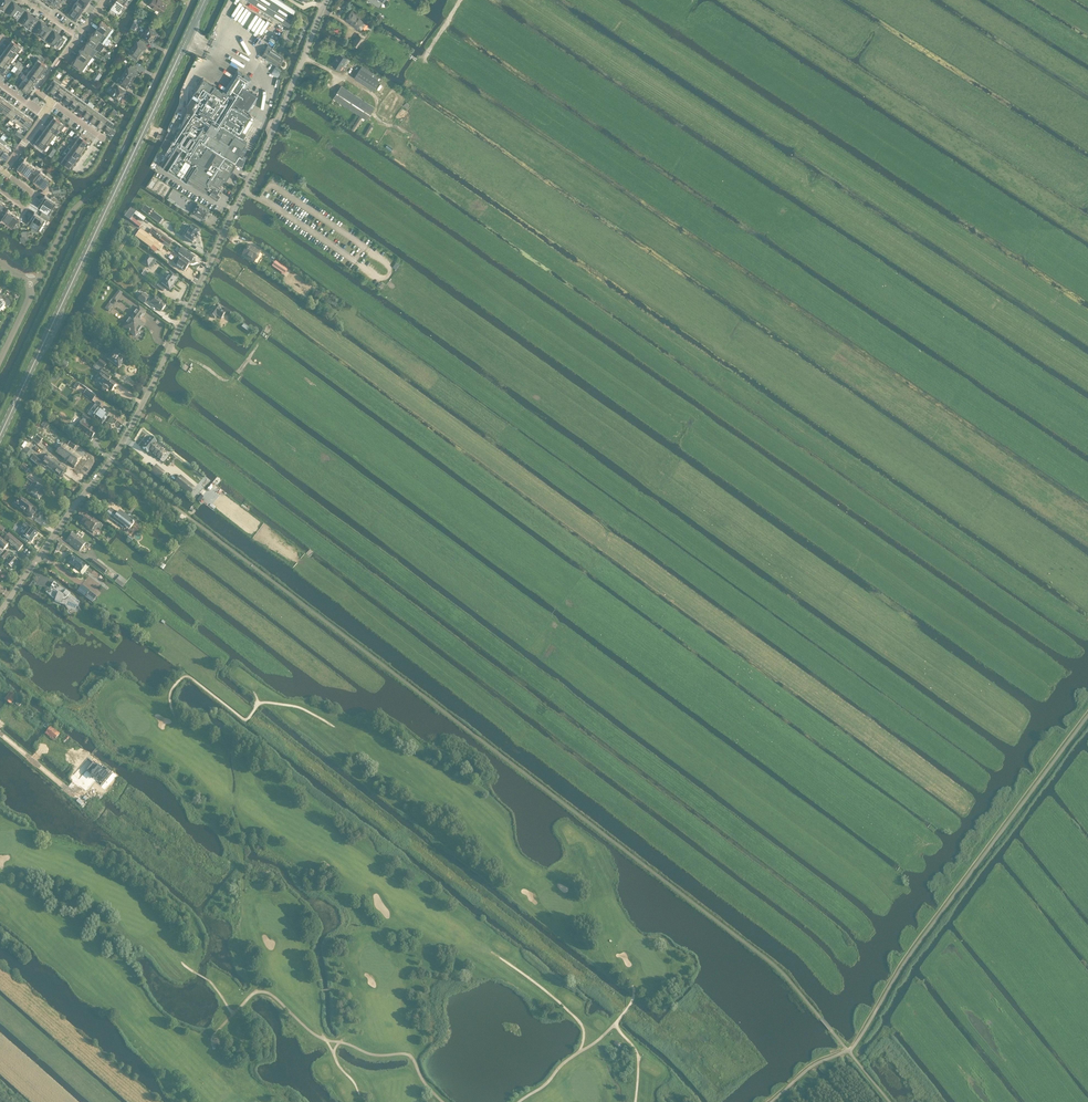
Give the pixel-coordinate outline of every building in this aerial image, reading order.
[(12,0),(2,0),(0,2),(0,6),(5,10),(12,0)] [(19,5),(16,3),(17,2),(14,0),(12,0),(5,10),(12,15),(19,5)] [(113,3),(108,10),(115,15),(117,12),(120,8),(124,11),(127,6),(123,4),(118,0),(115,0),(113,3)] [(166,4),(160,0),(151,0),(148,4),(156,9),(161,12),(166,4)] [(287,25),(289,26),(293,18),(290,16),(295,9),(281,0),(248,0),(287,25)] [(76,1),(73,6),(81,12),(84,7),(76,1)] [(12,15),(19,20),(26,9),(22,6),(21,7),(19,5),(12,15)] [(73,6),(68,13),(74,17),(75,16),(77,17),(81,12),(73,6)] [(25,24),(32,15),(29,13),(30,11),(26,9),(19,20),(25,24)] [(361,30),(367,21),(356,14),(357,13),(352,9),(345,19),(361,30)] [(35,17),(32,15),(25,24),(32,29),(40,18),(36,15),(35,17)] [(39,34),(46,24),(43,22),(44,21),(40,18),(32,29),(39,34)] [(98,26),(96,28),(108,36),(109,36),(113,30),(113,29),(101,20),(97,25),(98,26)] [(46,24),(39,34),(46,39),(53,28),(49,25),(49,26),(46,24)] [(156,29),(152,27),(151,28),(149,26),(144,32),(143,31),(140,35),(150,42),(157,32),(155,30),(156,29)] [(53,43),(59,34),(56,32),(57,31),(53,28),(46,39),(53,43)] [(94,30),(91,35),(102,42),(103,43),(104,43),(108,37),(108,36),(96,28),(95,30),(94,30)] [(59,34),(53,43),(60,48),(67,38),(63,35),(62,36),(59,34)] [(353,43),(358,47),(364,38),(359,34),(353,43)] [(87,41),(87,42),(87,43),(97,49),(100,52),(102,49),(105,45),(102,42),(91,35),(88,39),(88,40),(87,41)] [(137,40),(133,46),(142,53),(145,49),(144,48),(147,44),(140,38),(138,41),(137,40)] [(12,40),(8,45),(19,53),(19,52),(18,51),(22,45),(17,42),(16,43),(12,40)] [(84,44),(81,49),(92,56),(97,49),(87,43),(87,42),(85,45),(84,44)] [(8,45),(4,50),(13,57),(16,52),(18,54),(19,53),(8,45)] [(140,57),(142,53),(133,46),(129,52),(130,53),(128,55),(135,60),(139,56),(140,57)] [(284,56),(271,49),(267,46),(261,55),(278,66),(284,56)] [(78,54),(77,56),(87,63),(89,64),(92,60),(90,59),(92,56),(81,49),(78,53),(78,54)] [(4,50),(0,55),(11,63),(12,62),(10,61),(13,57),(4,50)] [(340,69),(347,58),(340,53),(332,64),(340,69)] [(0,55),(0,63),(6,67),(9,63),(11,64),(11,63),(0,55)] [(74,58),(71,63),(82,71),(87,63),(77,56),(75,59),(74,58)] [(32,63),(34,64),(43,71),(47,65),(42,62),(43,61),(38,57),(34,63),(33,62),(32,63)] [(43,71),(34,64),(31,62),(28,67),(30,69),(39,76),(43,71)] [(128,66),(124,72),(133,79),(136,75),(135,74),(138,70),(131,64),(129,67),(128,66)] [(374,90),(381,78),(362,66),(354,77),(374,90)] [(25,72),(25,73),(36,81),(39,76),(30,69),(27,73),(25,72)] [(167,154),(161,164),(176,173),(180,176),(216,199),(220,193),(217,191),(220,187),(219,185),(219,184),(221,184),(222,182),(222,181),(222,180),(223,178),(225,180),(235,164),(233,163),(234,162),(242,166),(245,161),(244,160),(247,157),(244,155),(247,150),(245,149),(238,144),(245,134),(240,131),(251,115),(242,109),(244,106),(248,109),(257,94),(245,87),(251,77),(237,69),(223,91),(203,78),(196,89),(196,96),(197,97),(196,99),(191,99),(191,104),(187,103),(187,110),(180,127),(167,146),(165,151),(164,152),(167,154)] [(133,79),(124,72),(120,77),(119,77),(116,80),(126,87),(129,82),(130,83),(133,79)] [(26,75),(23,79),(32,86),(36,81),(25,73),(24,73),(26,75)] [(50,83),(47,87),(54,92),(60,83),(62,81),(53,74),(48,81),(50,83)] [(17,83),(19,84),(28,91),(32,86),(23,79),(19,83),(18,82),(17,83)] [(119,100),(126,90),(114,81),(111,85),(115,88),(110,94),(113,95),(112,96),(116,99),(116,98),(119,100)] [(60,83),(54,92),(60,97),(67,88),(60,83)] [(333,97),(367,119),(375,107),(341,85),(333,97)] [(67,88),(60,97),(67,102),(73,93),(67,88)] [(73,93),(67,102),(74,107),(80,98),(73,93)] [(80,98),(74,107),(80,112),(87,103),(80,98)] [(7,100),(1,109),(5,113),(4,114),(4,115),(6,113),(13,104),(7,100)] [(87,103),(80,112),(87,116),(94,108),(93,107),(94,104),(89,101),(87,103)] [(6,113),(4,115),(5,115),(7,114),(11,117),(18,108),(13,104),(6,113)] [(11,117),(9,119),(14,123),(15,122),(16,121),(23,111),(18,108),(11,117)] [(94,108),(87,116),(87,117),(94,121),(100,112),(94,108)] [(181,111),(177,109),(168,128),(172,130),(181,111)] [(16,121),(15,122),(15,123),(17,121),(21,124),(28,115),(23,111),(16,121)] [(100,112),(94,121),(100,126),(107,117),(100,112)] [(28,115),(21,124),(25,127),(24,129),(25,130),(26,128),(33,119),(28,115)] [(50,121),(59,128),(61,130),(66,123),(64,122),(63,123),(54,116),(50,121)] [(107,117),(100,126),(107,131),(114,122),(107,117)] [(58,134),(56,132),(59,128),(50,121),(46,126),(57,134),(58,134)] [(55,134),(57,135),(57,134),(46,126),(42,131),(52,138),(55,134)] [(50,144),(48,143),(52,138),(42,131),(39,137),(50,145),(50,144)] [(79,136),(76,140),(85,147),(89,142),(90,140),(87,138),(86,139),(84,138),(85,136),(81,133),(79,135),(78,134),(77,135),(79,136)] [(47,144),(49,145),(50,145),(39,137),(35,142),(40,145),(39,146),(43,150),(47,144)] [(71,143),(70,144),(72,145),(81,152),(85,147),(76,140),(72,144),(71,143)] [(4,159),(11,149),(4,144),(0,150),(0,156),(4,159)] [(70,144),(66,149),(68,150),(77,157),(81,152),(72,145),(70,144)] [(62,154),(63,154),(64,155),(76,164),(76,163),(74,161),(77,157),(68,150),(66,149),(62,154)] [(17,168),(19,170),(19,171),(19,172),(20,173),(21,174),(29,162),(24,158),(26,156),(23,154),(18,160),(21,162),(17,168)] [(64,156),(60,162),(64,165),(65,164),(67,165),(66,166),(65,168),(68,170),(69,169),(70,167),(73,163),(75,164),(76,164),(64,155),(63,154),(62,155),(64,156)] [(27,176),(32,170),(35,172),(39,166),(36,164),(35,166),(29,162),(21,174),(22,175),(23,175),(24,175),(25,175),(27,176)] [(161,164),(146,187),(202,222),(213,206),(198,196),(202,190),(199,188),(195,194),(176,183),(180,176),(176,173),(172,180),(160,172),(164,166),(161,164)] [(36,186),(37,186),(46,174),(40,170),(42,168),(39,166),(35,172),(37,174),(33,180),(35,182),(35,183),(35,184),(35,185),(36,185),(36,186)] [(47,171),(46,174),(37,186),(38,187),(39,187),(40,187),(41,187),(41,186),(44,188),(48,182),(51,184),(53,180),(51,178),(53,175),(47,171)] [(51,199),(45,195),(43,197),(42,197),(41,197),(41,198),(40,198),(40,199),(39,199),(52,207),(56,201),(55,201),(57,198),(53,196),(51,199)] [(49,213),(52,207),(39,199),(39,200),(39,201),(39,202),(39,203),(39,204),(38,206),(44,210),(43,213),(49,217),(51,214),(49,213)] [(141,211),(146,215),(149,210),(145,206),(141,211)] [(1,219),(6,223),(15,210),(14,210),(13,210),(12,210),(11,210),(8,208),(5,212),(3,211),(1,213),(0,214),(0,220),(1,219)] [(15,210),(6,223),(12,227),(12,226),(15,228),(17,225),(15,223),(19,216),(17,215),(17,214),(17,213),(17,212),(16,212),(16,211),(15,211),(15,210)] [(34,211),(33,214),(32,214),(31,214),(30,214),(30,215),(29,215),(29,216),(41,224),(45,219),(47,220),(49,217),(43,213),(41,216),(34,211)] [(150,218),(159,225),(163,220),(154,213),(150,218)] [(28,219),(29,221),(27,223),(34,227),(32,230),(36,232),(37,229),(38,230),(41,224),(29,216),(28,217),(28,218),(28,219)] [(200,233),(192,227),(192,228),(190,226),(182,236),(185,238),(192,243),(200,233)] [(152,246),(158,249),(161,245),(140,229),(135,237),(150,248),(152,246)] [(164,242),(170,246),(173,242),(156,230),(151,237),(162,245),(164,242)] [(248,246),(245,251),(246,252),(245,252),(246,253),(244,256),(254,262),(260,253),(248,246)] [(191,263),(195,258),(182,249),(179,254),(191,263)] [(190,265),(182,259),(175,254),(173,257),(171,255),(168,258),(171,260),(173,261),(173,263),(174,265),(176,266),(177,266),(185,271),(190,265)] [(143,262),(148,266),(154,259),(148,255),(143,262)] [(169,291),(177,280),(170,274),(162,284),(159,283),(157,287),(163,291),(165,288),(169,291)] [(118,291),(112,299),(116,302),(123,294),(118,291)] [(138,299),(143,303),(144,304),(148,298),(142,294),(138,299)] [(0,299),(0,312),(5,307),(6,307),(7,307),(8,307),(9,307),(9,306),(10,305),(10,304),(10,303),(9,302),(9,301),(2,296),(0,299)] [(161,312),(166,305),(156,297),(150,304),(161,312)] [(105,308),(109,311),(113,306),(109,303),(105,308)] [(221,311),(221,310),(216,306),(215,307),(214,307),(213,309),(213,310),(210,315),(215,319),(217,316),(221,319),(225,314),(222,312),(221,311)] [(123,328),(131,333),(131,334),(131,335),(134,336),(135,336),(136,336),(138,334),(138,333),(144,325),(138,321),(140,319),(145,312),(139,307),(123,328)] [(241,329),(247,333),(250,327),(244,324),(241,329)] [(118,368),(126,358),(116,351),(115,351),(114,351),(113,351),(112,352),(112,353),(112,354),(113,354),(108,361),(118,368)] [(106,365),(100,360),(97,365),(103,369),(106,365)] [(116,385),(109,380),(111,377),(102,371),(98,376),(102,379),(99,383),(103,386),(101,389),(106,393),(108,390),(111,392),(116,385)] [(95,397),(86,390),(83,395),(92,402),(95,397)] [(102,425),(109,415),(100,408),(101,407),(96,404),(94,407),(98,409),(92,418),(102,425)] [(89,428),(83,424),(81,422),(74,431),(77,433),(80,435),(79,438),(87,444),(90,440),(91,441),(93,438),(92,438),(95,434),(93,432),(94,430),(91,428),(90,427),(89,428)] [(30,434),(27,437),(31,440),(37,445),(40,442),(41,443),(43,439),(36,434),(34,437),(30,434)] [(143,448),(143,449),(148,453),(148,452),(152,455),(153,453),(158,458),(160,460),(165,454),(163,452),(157,447),(159,446),(156,443),(151,439),(143,449),(143,448)] [(75,467),(81,459),(70,450),(71,449),(74,451),(77,446),(71,442),(68,446),(67,448),(62,444),(56,453),(75,467)] [(27,456),(29,458),(33,452),(27,448),(23,453),(25,454),(25,455),(27,457),(27,456)] [(59,479),(67,469),(62,465),(61,466),(52,459),(53,458),(48,454),(43,461),(35,454),(30,460),(39,467),(41,464),(45,468),(46,466),(56,474),(55,475),(59,479)] [(28,476),(26,478),(33,483),(26,491),(30,494),(31,494),(39,500),(45,491),(37,485),(38,484),(34,481),(28,476)] [(185,481),(180,487),(189,494),(194,488),(185,481)] [(135,497),(138,493),(131,488),(128,492),(135,497)] [(38,509),(32,506),(21,499),(16,506),(20,510),(21,509),(28,514),(28,515),(32,518),(38,509)] [(130,517),(129,519),(120,512),(118,514),(111,509),(106,515),(123,528),(124,526),(129,530),(136,521),(130,517)] [(102,526),(93,518),(91,521),(86,517),(81,523),(93,533),(97,528),(99,530),(102,526)] [(29,541),(31,543),(37,535),(36,534),(37,533),(34,530),(33,531),(29,528),(30,527),(25,523),(22,527),(26,531),(22,536),(20,535),(18,538),(27,544),(29,541)] [(79,551),(86,543),(73,533),(67,541),(79,551)] [(6,541),(5,542),(0,538),(0,556),(0,557),(4,560),(9,554),(5,551),(4,553),(2,551),(3,550),(8,545),(10,545),(18,551),(23,546),(9,534),(4,540),(6,541)] [(73,555),(67,563),(80,573),(86,566),(73,555)] [(6,564),(11,568),(17,561),(12,557),(6,564)] [(90,564),(104,575),(108,569),(94,559),(90,564)] [(122,588),(124,586),(125,585),(117,579),(114,582),(122,588)] [(77,606),(78,606),(80,602),(54,582),(51,586),(54,588),(53,590),(54,590),(53,592),(51,591),(46,593),(54,599),(56,600),(55,602),(60,604),(61,603),(65,605),(68,610),(71,608),(75,610),(77,606)] [(85,597),(88,594),(90,591),(82,585),(77,591),(85,597)] [(47,746),(46,747),(50,750),(51,749),(57,754),(61,750),(57,746),(57,745),(60,742),(61,742),(67,747),(71,743),(52,730),(50,733),(54,737),(47,746)] [(104,771),(92,762),(87,768),(86,770),(92,775),(91,776),(97,780),(102,783),(112,772),(107,768),(104,771)]
